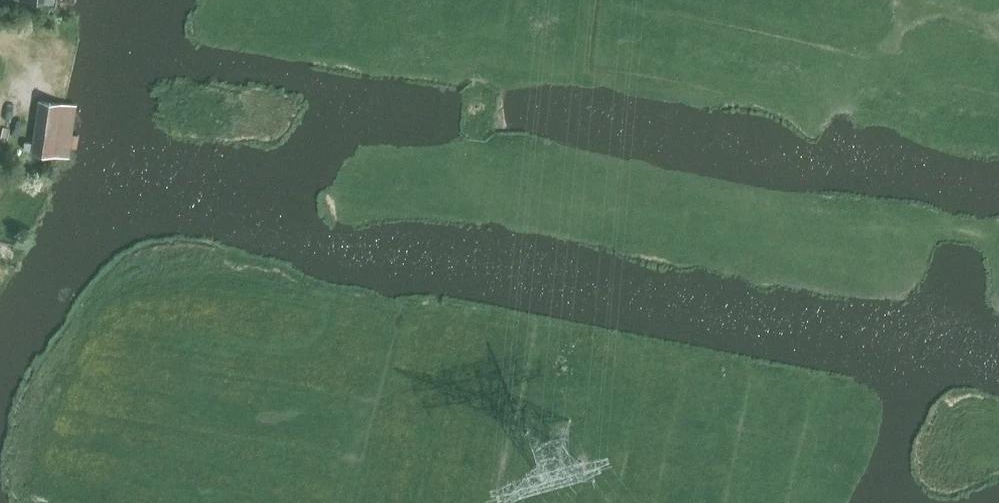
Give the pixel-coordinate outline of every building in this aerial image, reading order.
[(33,150),(55,154),(64,103),(41,99),(33,150)] [(69,156),(77,105),(64,103),(55,154),(69,156)]
